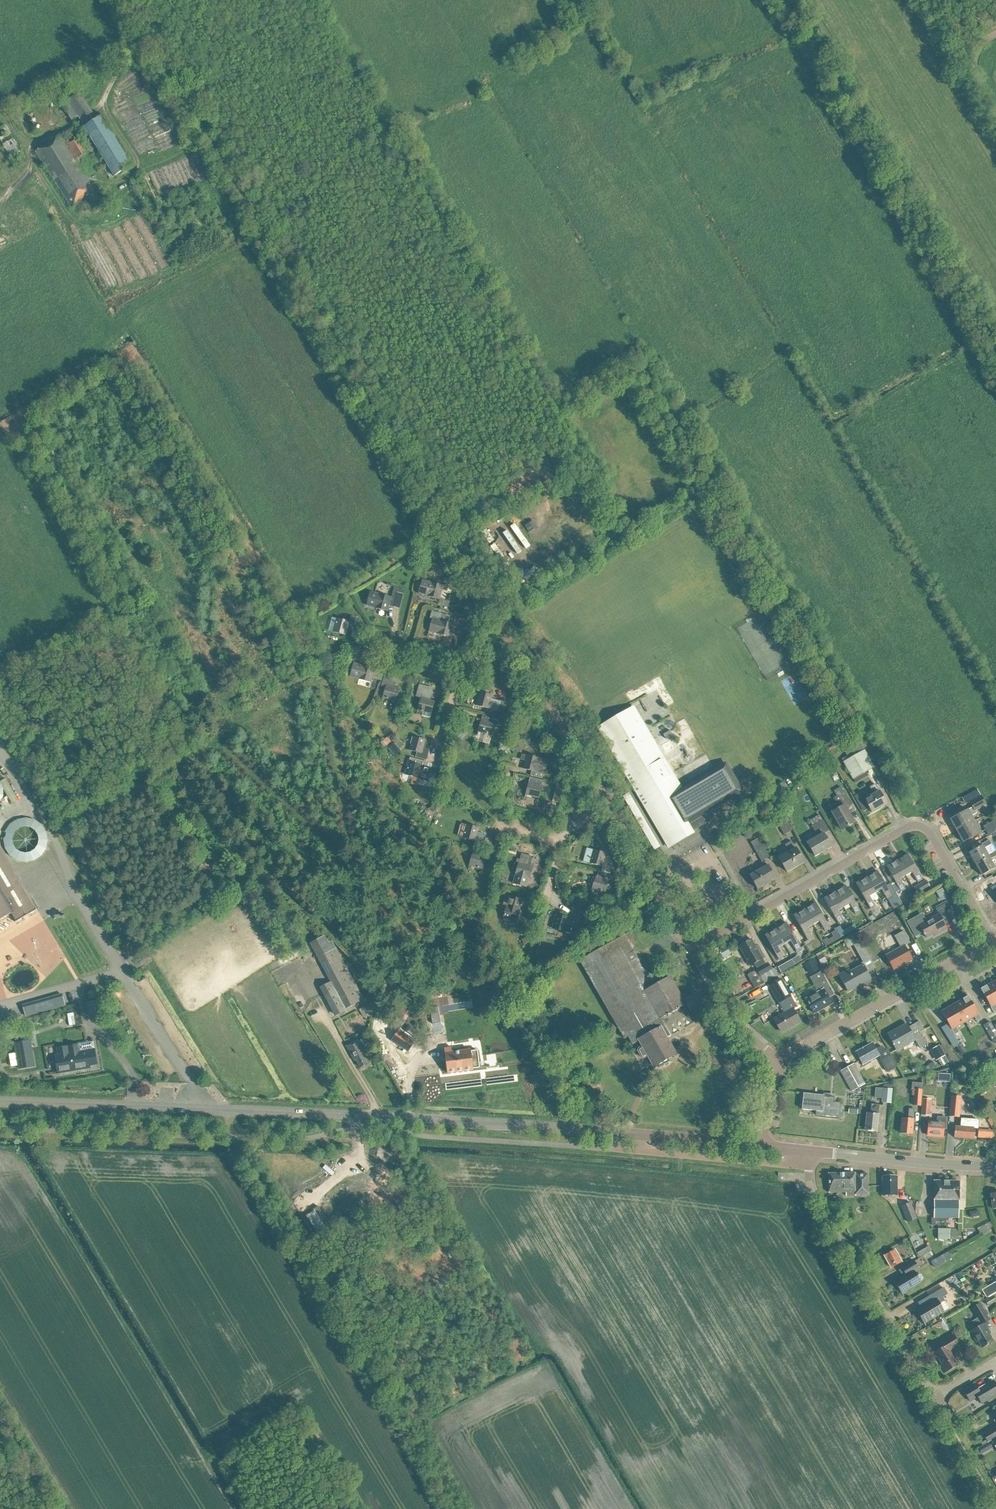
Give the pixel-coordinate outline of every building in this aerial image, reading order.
[(97,120),(91,110),(80,94),(62,105),(72,121),(78,117),(85,128),(94,143),(88,147),(76,127),(60,137),(36,152),(72,209),(85,200),(93,212),(101,207),(99,203),(101,201),(76,161),(97,148),(109,168),(105,171),(110,179),(132,167),(102,117),(97,120)] [(5,125),(0,129),(0,140),(11,158),(21,151),(5,125)] [(529,530),(537,526),(534,520),(526,524),(529,530)] [(493,532),(507,552),(511,550),(497,529),(493,532)] [(413,557),(412,557),(411,557),(410,558),(409,559),(408,560),(408,561),(408,562),(408,563),(409,564),(410,565),(411,565),(412,566),(413,566),(414,565),(415,565),(416,564),(417,563),(417,562),(417,561),(417,560),(416,559),(415,558),(414,557),(413,557)] [(448,587),(443,586),(422,580),(418,594),(427,596),(440,600),(438,604),(448,607),(449,602),(444,600),(447,592),(451,593),(452,588),(448,587)] [(394,607),(398,593),(398,592),(393,591),(391,598),(370,592),(366,606),(387,612),(389,606),(394,607)] [(451,638),(455,624),(448,622),(450,616),(432,611),(430,618),(432,619),(429,632),(451,638)] [(354,624),(356,617),(351,616),(349,622),(337,619),(333,632),(345,636),(348,626),(353,628),(354,624)] [(382,681),(384,673),(375,670),(375,668),(353,663),(349,677),(371,683),(370,688),(375,689),(377,680),(382,681)] [(382,698),(396,702),(400,689),(395,688),(396,683),(391,682),(392,679),(385,676),(383,683),(387,685),(382,698)] [(431,715),(435,702),(430,701),(434,688),(419,684),(416,697),(421,698),(417,711),(431,715)] [(500,701),(491,699),(492,696),(479,692),(476,706),(504,714),(508,702),(501,700),(500,701)] [(738,784),(734,778),(734,777),(730,771),(730,770),(726,763),(722,765),(721,766),(715,770),(715,769),(714,770),(706,775),(705,775),(699,779),(698,779),(698,780),(692,783),(691,784),(685,788),(685,787),(684,788),(679,791),(658,755),(660,753),(633,708),(620,716),(620,717),(613,721),(612,720),(599,728),(625,774),(630,771),(633,777),(634,776),(636,780),(635,780),(645,797),(646,796),(647,799),(646,799),(670,839),(685,831),(687,835),(690,833),(692,832),(691,832),(698,828),(699,828),(705,824),(706,823),(712,820),(713,819),(719,815),(719,816),(720,815),(716,808),(722,804),(723,803),(731,799),(732,798),(738,795),(739,794),(742,792),(739,785),(738,784)] [(477,732),(491,736),(494,728),(500,730),(502,721),(485,716),(483,720),(481,719),(477,732)] [(460,742),(466,734),(462,731),(456,740),(460,742)] [(663,735),(665,739),(673,735),(670,731),(663,735)] [(409,751),(417,753),(416,758),(427,761),(431,747),(424,745),(426,741),(413,737),(409,751)] [(383,748),(391,743),(387,738),(380,743),(383,748)] [(849,758),(843,762),(853,780),(874,768),(859,741),(857,742),(844,749),(849,758)] [(387,749),(394,758),(401,752),(393,743),(387,749)] [(544,774),(548,761),(527,755),(523,769),(529,771),(528,775),(542,779),(543,774),(544,774)] [(423,762),(410,758),(405,775),(428,781),(431,769),(422,767),(423,762)] [(565,778),(558,772),(553,778),(560,784),(565,778)] [(9,795),(12,801),(17,799),(6,777),(0,781),(0,799),(9,795)] [(539,799),(542,786),(541,786),(543,781),(530,778),(525,795),(539,799)] [(782,782),(773,789),(780,798),(789,791),(782,782)] [(887,805),(875,784),(872,786),(876,793),(865,799),(862,793),(855,797),(863,811),(869,808),(872,813),(887,805)] [(837,797),(844,793),(841,787),(834,791),(837,797)] [(841,830),(854,823),(846,808),(853,805),(845,792),(844,793),(837,797),(835,798),(837,802),(829,807),(832,812),(832,813),(841,830)] [(957,831),(974,821),(971,816),(976,813),(974,811),(982,807),(986,805),(981,796),(970,802),(972,807),(950,820),(957,831)] [(421,804),(417,806),(420,811),(426,808),(423,803),(421,804)] [(986,805),(982,807),(986,815),(990,813),(986,805)] [(815,857),(831,847),(823,834),(829,831),(819,815),(810,820),(813,826),(812,827),(818,837),(807,843),(815,857)] [(784,835),(793,830),(785,816),(776,821),(784,835)] [(995,831),(995,822),(995,820),(983,827),(988,835),(995,831)] [(974,821),(957,831),(963,843),(980,833),(974,821)] [(466,825),(463,838),(475,841),(473,845),(481,847),(485,834),(477,832),(478,828),(466,825)] [(484,846),(491,847),(493,838),(486,837),(484,846)] [(762,862),(769,857),(759,838),(751,843),(762,862)] [(989,857),(988,855),(984,848),(991,844),(989,840),(981,844),(982,846),(969,853),(975,864),(989,857)] [(795,848),(791,841),(785,845),(789,852),(779,858),(787,872),(804,863),(795,848)] [(483,870),(486,857),(477,855),(478,850),(474,849),(469,866),(483,870)] [(0,850),(0,920),(12,913),(17,921),(15,922),(16,923),(37,910),(36,909),(35,910),(0,850)] [(593,850),(590,864),(602,867),(601,872),(610,874),(613,863),(609,862),(609,860),(605,858),(606,854),(593,850)] [(975,864),(981,876),(995,868),(990,859),(995,856),(995,853),(995,851),(988,855),(989,857),(975,864)] [(531,856),(522,854),(513,884),(527,888),(532,867),(528,866),(531,856)] [(897,860),(906,876),(912,872),(917,882),(922,879),(908,854),(897,860)] [(900,879),(906,876),(897,860),(886,866),(900,892),(905,889),(900,879)] [(758,889),(775,879),(767,865),(750,875),(758,889)] [(618,869),(616,876),(623,878),(625,871),(618,869)] [(595,877),(592,890),(605,893),(610,876),(606,874),(606,873),(598,871),(596,877),(595,877)] [(866,877),(875,893),(881,889),(887,899),(892,897),(877,871),(866,877)] [(869,896),(875,893),(866,877),(856,884),(870,909),(875,906),(869,896)] [(896,892),(899,890),(893,879),(889,881),(896,892)] [(930,888),(926,880),(913,887),(918,895),(930,888)] [(835,892),(844,908),(850,904),(855,914),(860,911),(845,886),(835,892)] [(837,911),(844,908),(835,892),(824,898),(838,924),(843,921),(837,911)] [(522,899),(509,896),(509,897),(505,896),(502,905),(507,906),(503,919),(517,923),(520,909),(522,899)] [(804,909),(813,925),(819,921),(825,931),(830,929),(815,903),(804,909)] [(939,933),(947,929),(944,923),(949,920),(942,906),(936,909),(939,914),(925,922),(924,920),(921,917),(918,917),(908,923),(915,937),(916,936),(923,932),(923,933),(922,933),(923,935),(924,935),(926,938),(938,931),(939,933)] [(807,928),(813,925),(804,909),(793,915),(808,941),(813,938),(807,928)] [(556,915),(552,928),(565,932),(565,931),(575,934),(578,921),(569,919),(569,918),(556,915)] [(775,929),(784,945),(790,941),(796,951),(801,948),(786,923),(775,929)] [(855,929),(853,925),(842,931),(840,926),(835,929),(840,938),(855,929)] [(778,948),(784,945),(775,929),(765,935),(779,961),(784,958),(778,948)] [(831,933),(833,937),(827,940),(826,939),(822,941),(825,947),(829,944),(830,945),(840,938),(836,930),(831,933)] [(893,970),(912,959),(904,946),(910,943),(903,931),(894,936),(901,948),(886,956),(893,970)] [(854,945),(861,941),(857,934),(843,941),(846,945),(852,942),(854,945)] [(653,986),(624,935),(580,960),(625,1039),(628,1037),(632,1045),(639,1040),(643,1047),(638,1049),(638,1051),(642,1058),(644,1058),(648,1056),(654,1066),(675,1054),(666,1038),(670,1036),(660,1019),(686,1004),(690,1011),(704,1003),(698,993),(691,997),(688,991),(680,996),(670,976),(653,986)] [(329,943),(325,936),(309,944),(331,982),(321,988),(335,1015),(345,1010),(345,1008),(362,999),(332,941),(329,943)] [(528,937),(521,940),(524,945),(531,942),(528,937)] [(751,939),(739,946),(750,966),(754,964),(758,969),(756,970),(760,976),(772,970),(768,964),(766,965),(762,959),(765,958),(760,948),(757,950),(751,939)] [(861,941),(854,945),(863,962),(839,975),(848,992),(855,988),(856,990),(872,982),(867,973),(875,968),(861,941)] [(722,954),(729,949),(726,945),(719,949),(722,954)] [(829,965),(823,954),(817,958),(823,968),(829,965)] [(815,957),(804,962),(810,974),(821,968),(815,957)] [(677,970),(683,967),(679,959),(673,962),(677,970)] [(783,963),(777,967),(780,972),(786,969),(783,963)] [(826,994),(831,990),(821,971),(809,978),(818,993),(806,999),(814,1014),(831,1004),(826,994)] [(796,1007),(781,979),(769,985),(784,1013),(774,1019),(781,1032),(800,1022),(793,1009),(796,1007)] [(995,1005),(995,986),(993,981),(980,989),(993,1012),(995,1011),(995,1006),(995,1005)] [(25,1017),(66,1005),(62,993),(22,1005),(25,1017)] [(954,1003),(965,1022),(975,1017),(977,1021),(981,1019),(968,996),(954,1003)] [(89,1018),(102,1016),(99,1000),(86,1003),(89,1018)] [(956,1028),(965,1022),(954,1003),(941,1011),(954,1035),(958,1032),(956,1028)] [(437,1007),(429,1008),(432,1024),(440,1022),(437,1007)] [(363,1024),(356,1010),(344,1016),(350,1030),(363,1024)] [(69,1025),(76,1024),(75,1012),(67,1012),(69,1025)] [(990,1021),(983,1025),(993,1043),(995,1042),(995,1032),(990,1021)] [(913,1036),(906,1024),(887,1035),(896,1050),(915,1040),(919,1048),(926,1045),(919,1033),(913,1036)] [(408,1052),(416,1041),(399,1029),(392,1040),(408,1052)] [(369,1049),(364,1038),(358,1042),(357,1040),(346,1046),(353,1059),(355,1058),(360,1068),(367,1064),(362,1054),(364,1053),(363,1052),(369,1049)] [(35,1066),(30,1041),(14,1043),(19,1069),(35,1066)] [(876,1049),(872,1043),(856,1052),(863,1065),(863,1064),(864,1066),(870,1062),(869,1061),(879,1055),(881,1059),(880,1060),(887,1072),(897,1066),(887,1050),(884,1051),(882,1046),(876,1049)] [(936,1058),(945,1054),(940,1043),(931,1047),(936,1058)] [(962,1044),(957,1048),(961,1056),(967,1052),(962,1044)] [(79,1052),(78,1045),(56,1049),(57,1056),(56,1056),(59,1073),(91,1068),(90,1065),(96,1064),(94,1050),(79,1052)] [(452,1047),(444,1048),(445,1056),(447,1073),(473,1070),(473,1069),(479,1068),(477,1051),(477,1050),(471,1050),(471,1049),(468,1050),(468,1051),(453,1053),(452,1047)] [(853,1064),(847,1068),(858,1088),(865,1084),(853,1064)] [(847,1068),(840,1071),(852,1091),(858,1088),(847,1068)] [(981,1095),(990,1090),(987,1085),(978,1090),(981,1095)] [(891,1103),(892,1090),(883,1089),(882,1102),(891,1103)] [(920,1106),(922,1090),(912,1089),(912,1095),(914,1095),(913,1105),(920,1106)] [(824,1095),(803,1093),(801,1109),(816,1111),(815,1115),(839,1118),(840,1103),(834,1102),(834,1098),(829,1097),(830,1095),(824,1094),(824,1095)] [(959,1118),(961,1097),(951,1096),(949,1117),(959,1118)] [(929,1116),(930,1100),(922,1099),(921,1115),(929,1116)] [(878,1115),(879,1105),(872,1104),(870,1114),(867,1113),(865,1130),(877,1131),(878,1115)] [(913,1119),(914,1109),(908,1109),(907,1119),(901,1118),(900,1133),(912,1134),(913,1119)] [(937,1117),(936,1122),(928,1122),(927,1135),(943,1137),(943,1130),(946,1130),(947,1117),(937,1117)] [(955,1127),(954,1138),(973,1139),(974,1128),(977,1128),(978,1120),(961,1118),(960,1127),(955,1127)] [(978,1136),(993,1137),(993,1129),(978,1129),(978,1136)] [(370,1153),(374,1169),(390,1165),(387,1150),(370,1153)] [(855,1174),(855,1173),(828,1174),(829,1193),(846,1192),(846,1196),(855,1196),(855,1194),(868,1194),(867,1174),(855,1174)] [(882,1195),(897,1195),(897,1176),(882,1176),(882,1195)] [(959,1201),(959,1181),(934,1181),(934,1200),(934,1218),(958,1219),(958,1201),(959,1201)] [(908,1222),(917,1218),(911,1202),(901,1206),(908,1222)] [(314,1236),(319,1232),(315,1226),(320,1223),(324,1229),(330,1225),(318,1206),(312,1210),(316,1216),(311,1219),(308,1214),(302,1218),(314,1236)] [(922,1229),(916,1232),(920,1239),(926,1237),(922,1229)] [(957,1239),(957,1229),(937,1229),(938,1239),(957,1239)] [(919,1254),(932,1250),(930,1245),(918,1250),(919,1254)] [(891,1268),(901,1262),(894,1250),(884,1256),(891,1268)] [(948,1251),(931,1260),(935,1267),(952,1258),(948,1251)] [(906,1275),(895,1282),(901,1293),(920,1282),(920,1281),(923,1279),(922,1278),(923,1278),(921,1275),(920,1275),(919,1274),(916,1276),(914,1271),(918,1268),(914,1261),(902,1268),(906,1275)] [(961,1270),(955,1274),(958,1279),(964,1276),(961,1270)] [(981,1290),(986,1298),(995,1292),(995,1281),(981,1290)] [(926,1326),(924,1323),(949,1308),(944,1300),(939,1303),(937,1300),(947,1293),(944,1288),(928,1297),(931,1303),(917,1311),(926,1326)] [(995,1301),(993,1296),(984,1301),(988,1306),(995,1301)] [(984,1323),(989,1320),(990,1320),(980,1303),(972,1308),(978,1318),(970,1322),(974,1329),(970,1331),(976,1342),(978,1341),(982,1348),(993,1341),(988,1332),(989,1331),(984,1323)] [(938,1327),(941,1325),(942,1321),(941,1319),(932,1324),(934,1326),(938,1327)] [(953,1359),(948,1350),(958,1345),(950,1331),(937,1339),(942,1348),(932,1354),(936,1360),(939,1359),(942,1365),(940,1367),(944,1373),(960,1364),(956,1357),(953,1359)] [(993,1380),(978,1389),(974,1383),(963,1390),(970,1401),(977,1397),(981,1404),(995,1395),(995,1385),(993,1380)] [(989,1442),(989,1441),(995,1437),(995,1427),(983,1434),(986,1439),(981,1442),(983,1446),(989,1442)] [(989,1442),(983,1446),(978,1448),(981,1454),(993,1448),(989,1442)]
